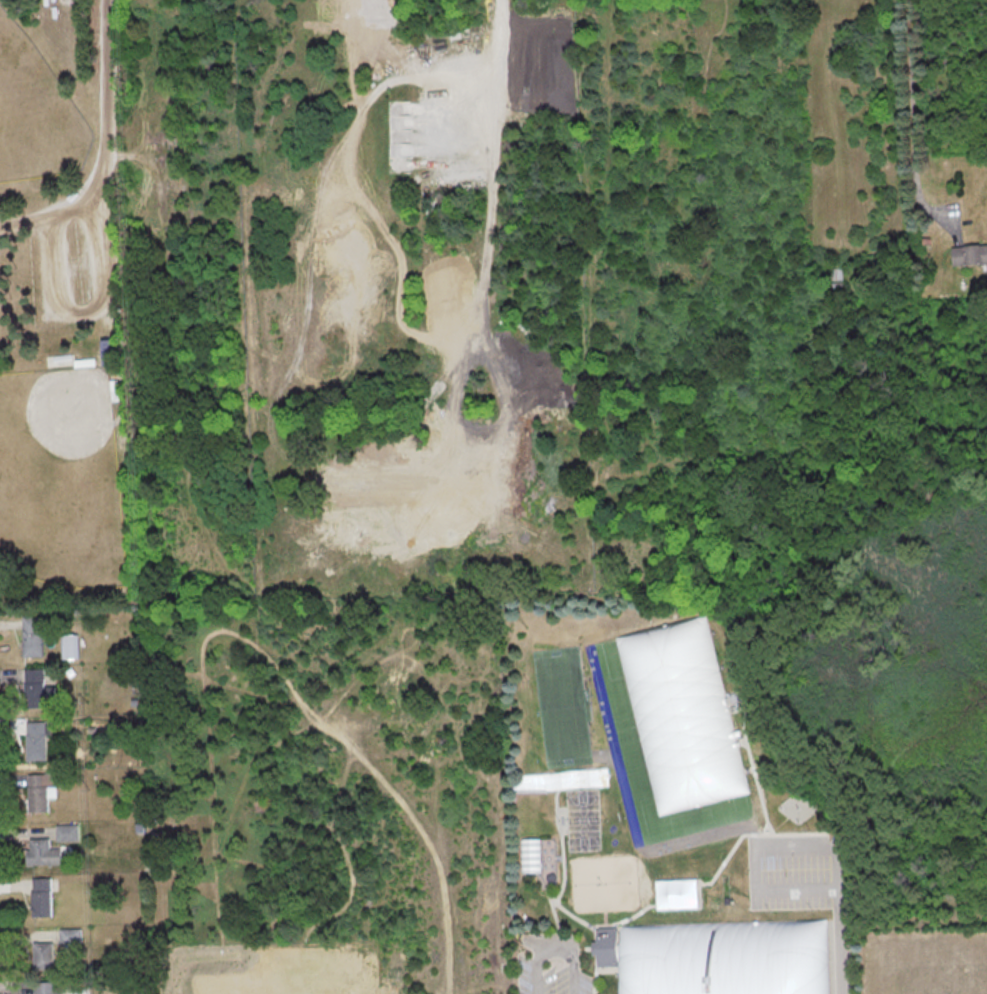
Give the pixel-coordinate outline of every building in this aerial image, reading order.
[(952,246),(953,265),(986,264),(986,245),(952,246)] [(103,341),(115,340),(116,365),(105,366),(103,341)] [(43,656),(42,616),(23,616),(23,656),(43,656)] [(744,796),(707,616),(616,635),(652,814),(744,796)] [(77,658),(76,640),(70,640),(70,634),(61,635),(62,658),(77,658)] [(43,668),(24,668),(25,708),(55,707),(54,685),(44,685),(43,668)] [(46,760),(45,720),(25,721),(26,760),(46,760)] [(78,825),(57,824),(57,839),(78,840),(78,825)] [(62,845),(49,846),(49,835),(28,835),(29,864),(62,863),(62,845)] [(51,877),(29,878),(30,916),(51,916),(51,877)] [(32,968),(55,968),(54,947),(81,946),(81,928),(31,930),(32,968)] [(59,980),(33,981),(34,993),(59,993),(59,980)]
